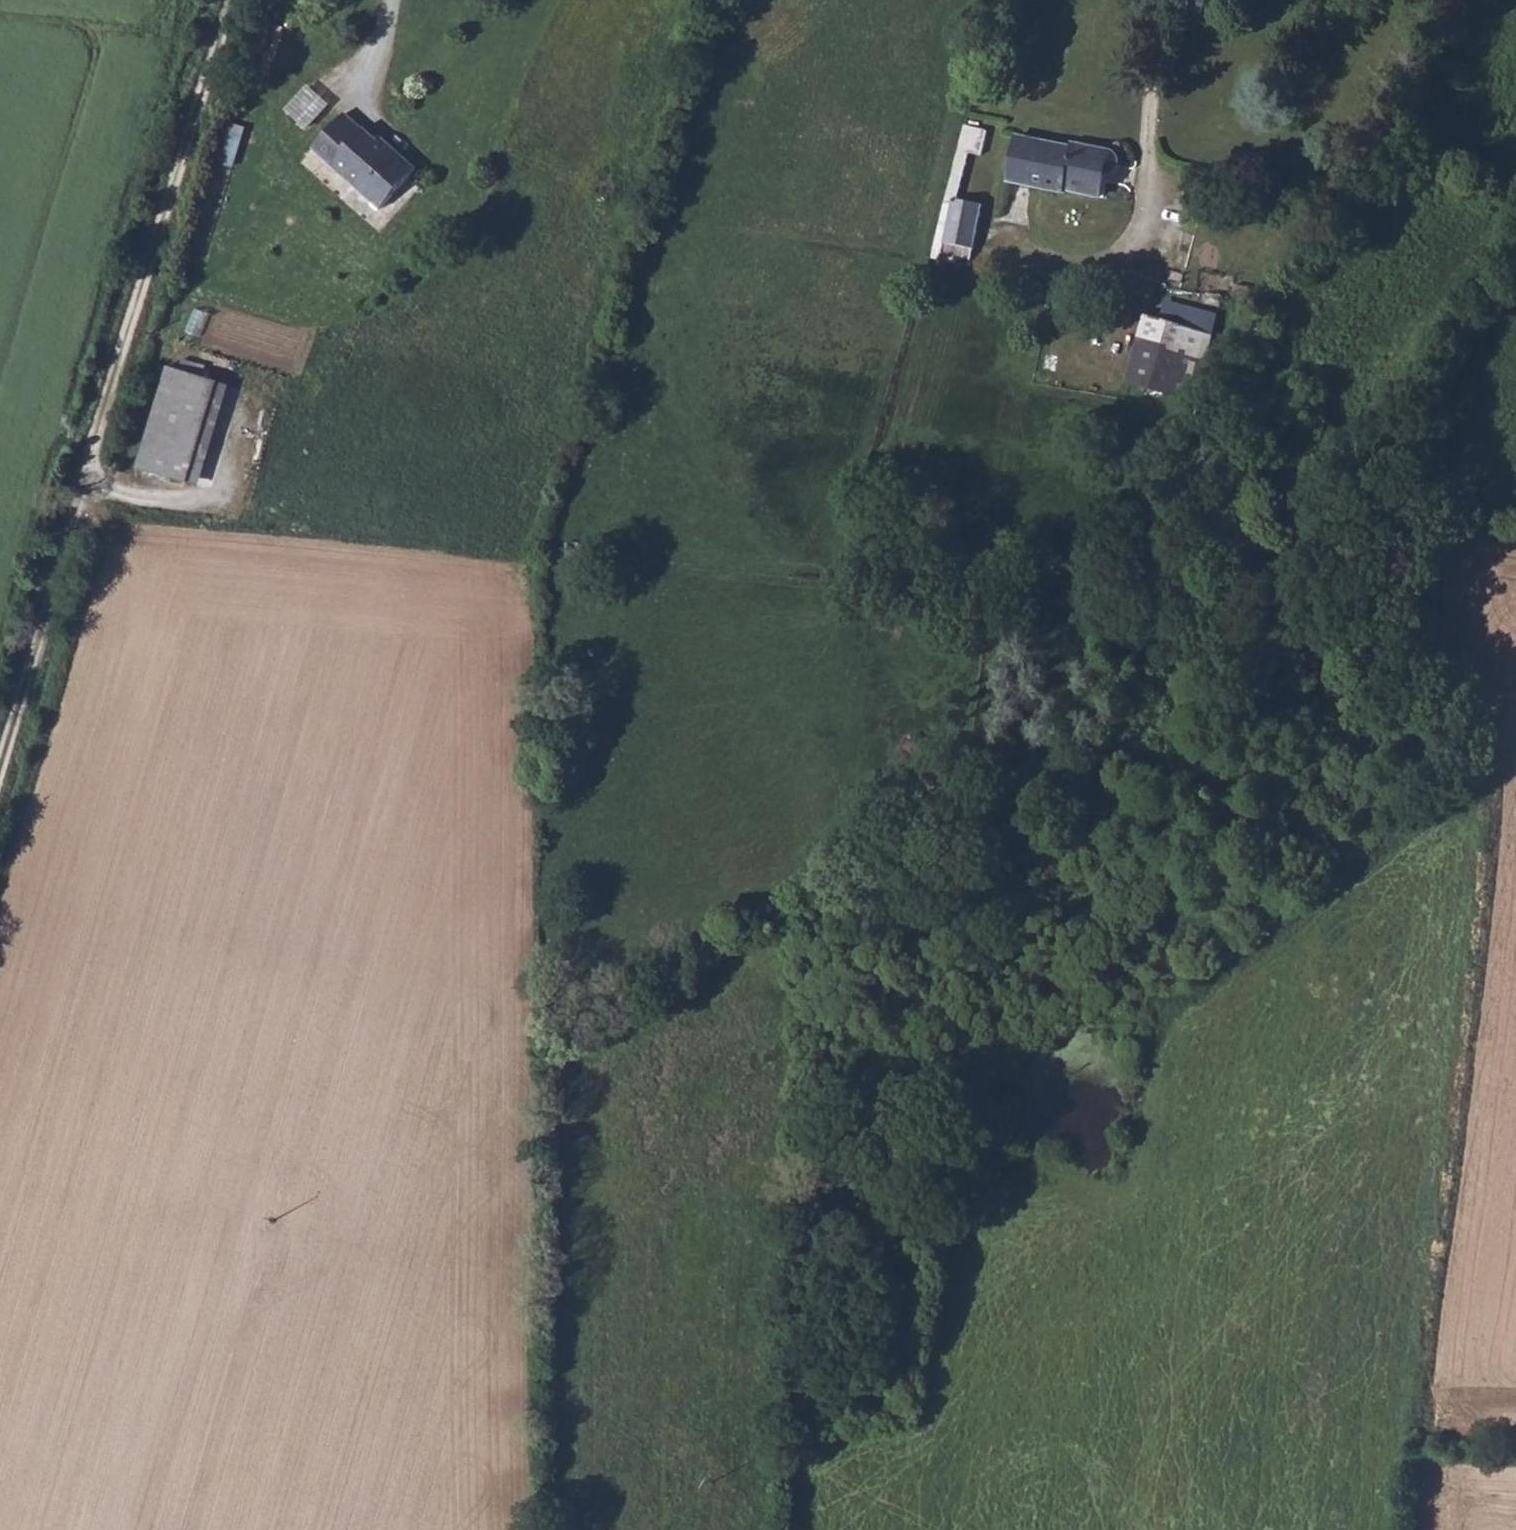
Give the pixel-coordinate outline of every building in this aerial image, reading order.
[(308,83),(286,106),(307,127),(330,103),(308,83)] [(1015,112),(991,105),(952,239),(988,242),(1004,191),(981,182),(995,135),(1008,139),(1015,112)] [(383,204),(420,163),(403,147),(398,150),(369,122),(367,124),(349,109),(317,143),(383,204)] [(236,164),(242,128),(228,126),(222,161),(236,164)] [(1095,145),(1041,127),(1029,171),(1082,189),(1084,185),(1111,192),(1118,168),(1133,173),(1141,165),(1139,150),(1097,139),(1095,145)] [(1193,387),(1207,344),(1140,324),(1126,369),(1193,387)] [(194,487),(225,386),(168,369),(138,469),(194,487)]
